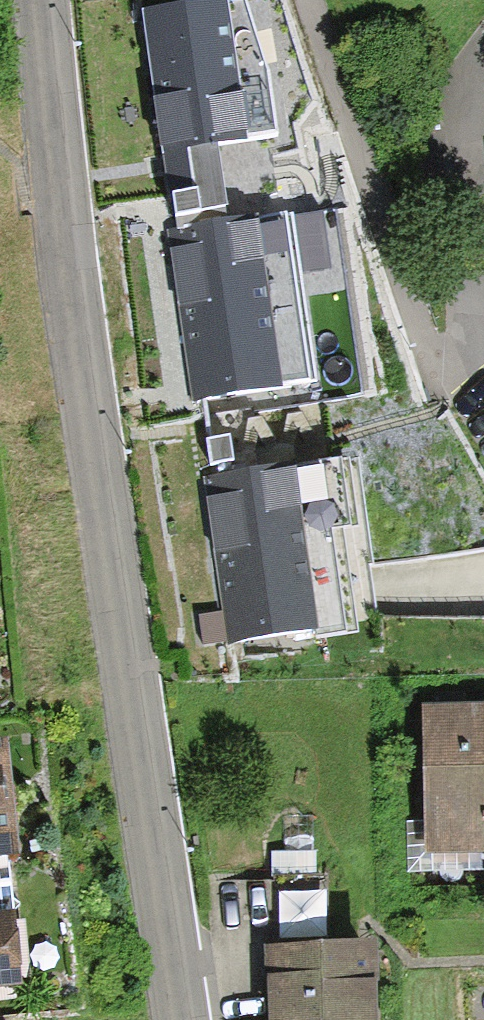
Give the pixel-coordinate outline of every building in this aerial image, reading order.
[(140,19),(165,162),(276,143),(251,0),(248,0),(140,19)] [(279,218),(165,234),(191,406),(305,389),(279,218)] [(224,478),(209,480),(233,641),(352,624),(346,586),(337,526),(367,521),(357,459),(224,478)] [(434,722),(441,851),(483,849),(483,719),(434,722)] [(0,737),(0,855),(10,854),(23,853),(9,737),(0,737)] [(10,854),(0,855),(0,984),(23,981),(10,854)] [(316,882),(271,884),(274,942),(319,940),(316,882)] [(365,938),(319,940),(274,942),(259,943),(263,1019),(368,1019),(365,938)]
